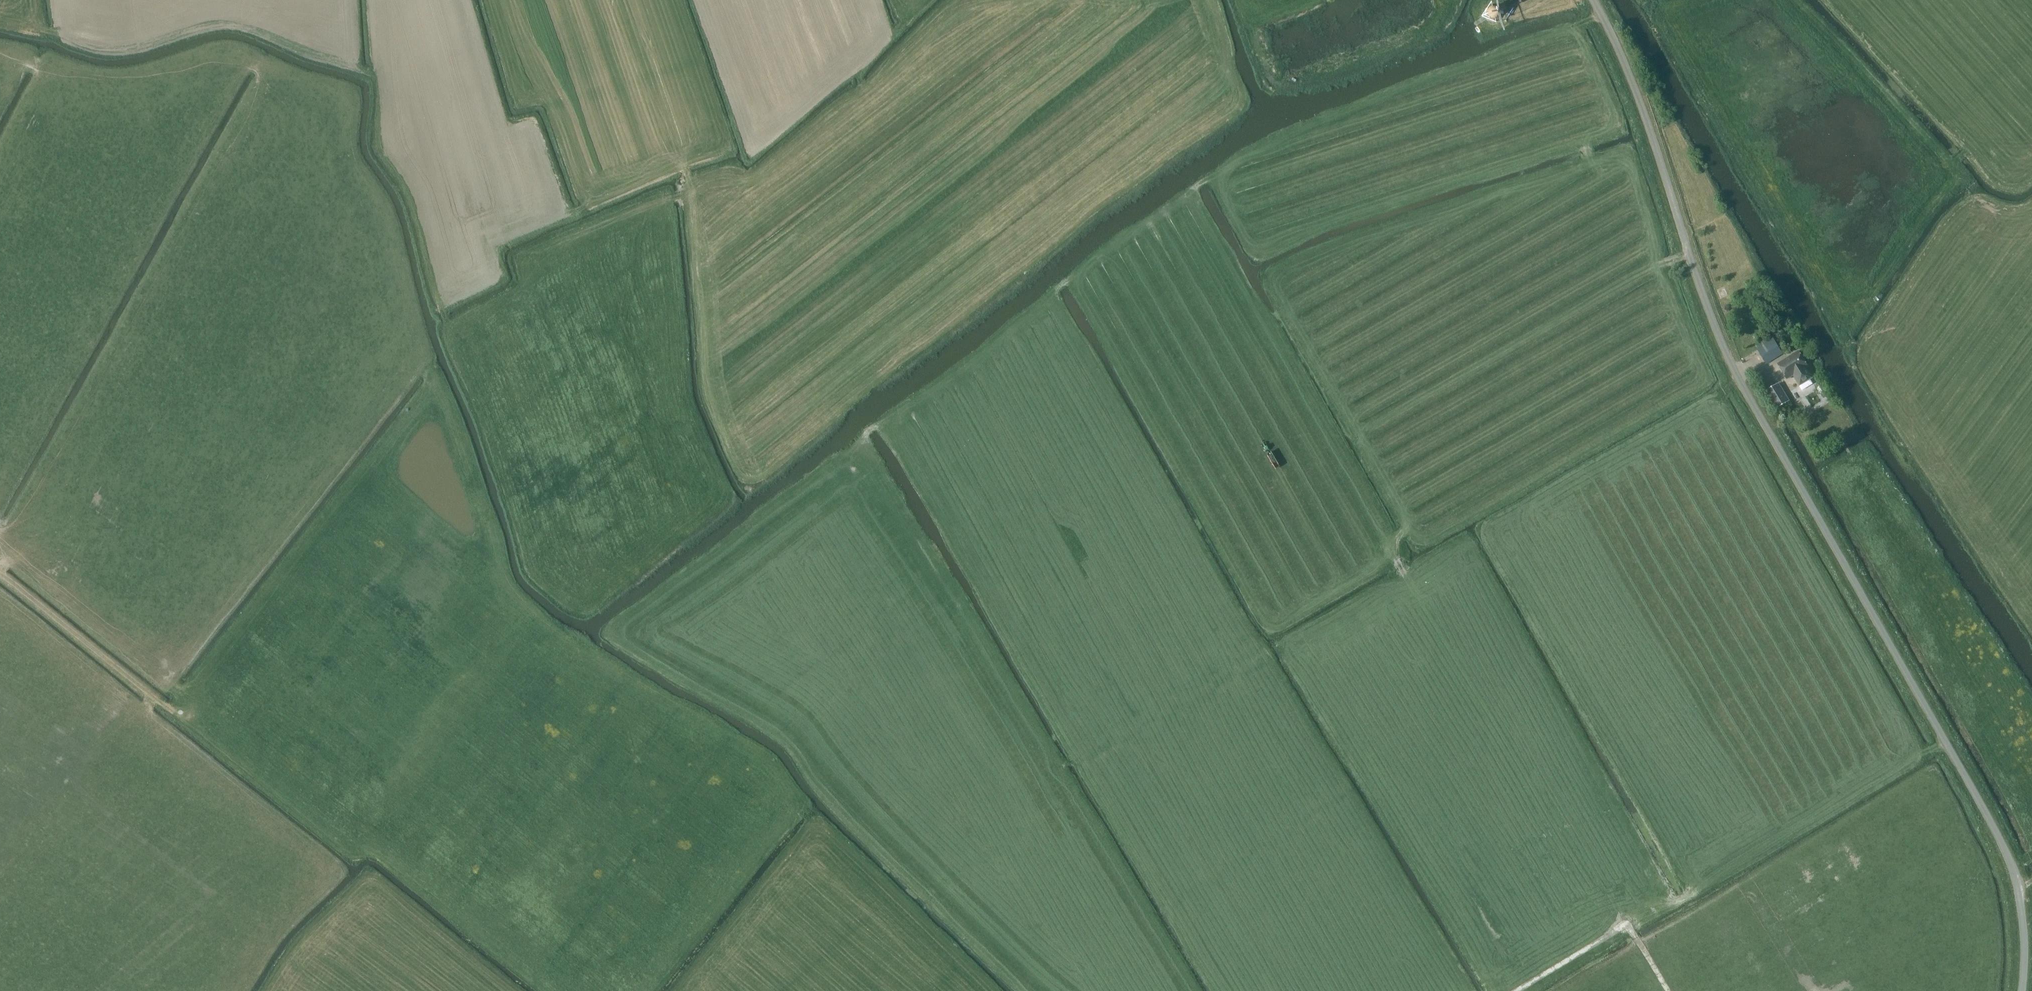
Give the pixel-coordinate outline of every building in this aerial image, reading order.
[(1497,20),(1498,14),(1496,9),(1489,7),(1485,10),(1483,17),(1486,21),(1492,23),(1497,20)] [(1772,337),(1758,346),(1759,347),(1757,349),(1766,364),(1783,354),(1772,337)] [(1787,379),(1793,375),(1802,390),(1812,384),(1810,379),(1812,378),(1806,367),(1808,366),(1806,364),(1809,363),(1804,355),(1801,357),(1798,351),(1778,364),(1787,379)] [(1778,384),(1766,391),(1776,408),(1789,401),(1778,384)]
